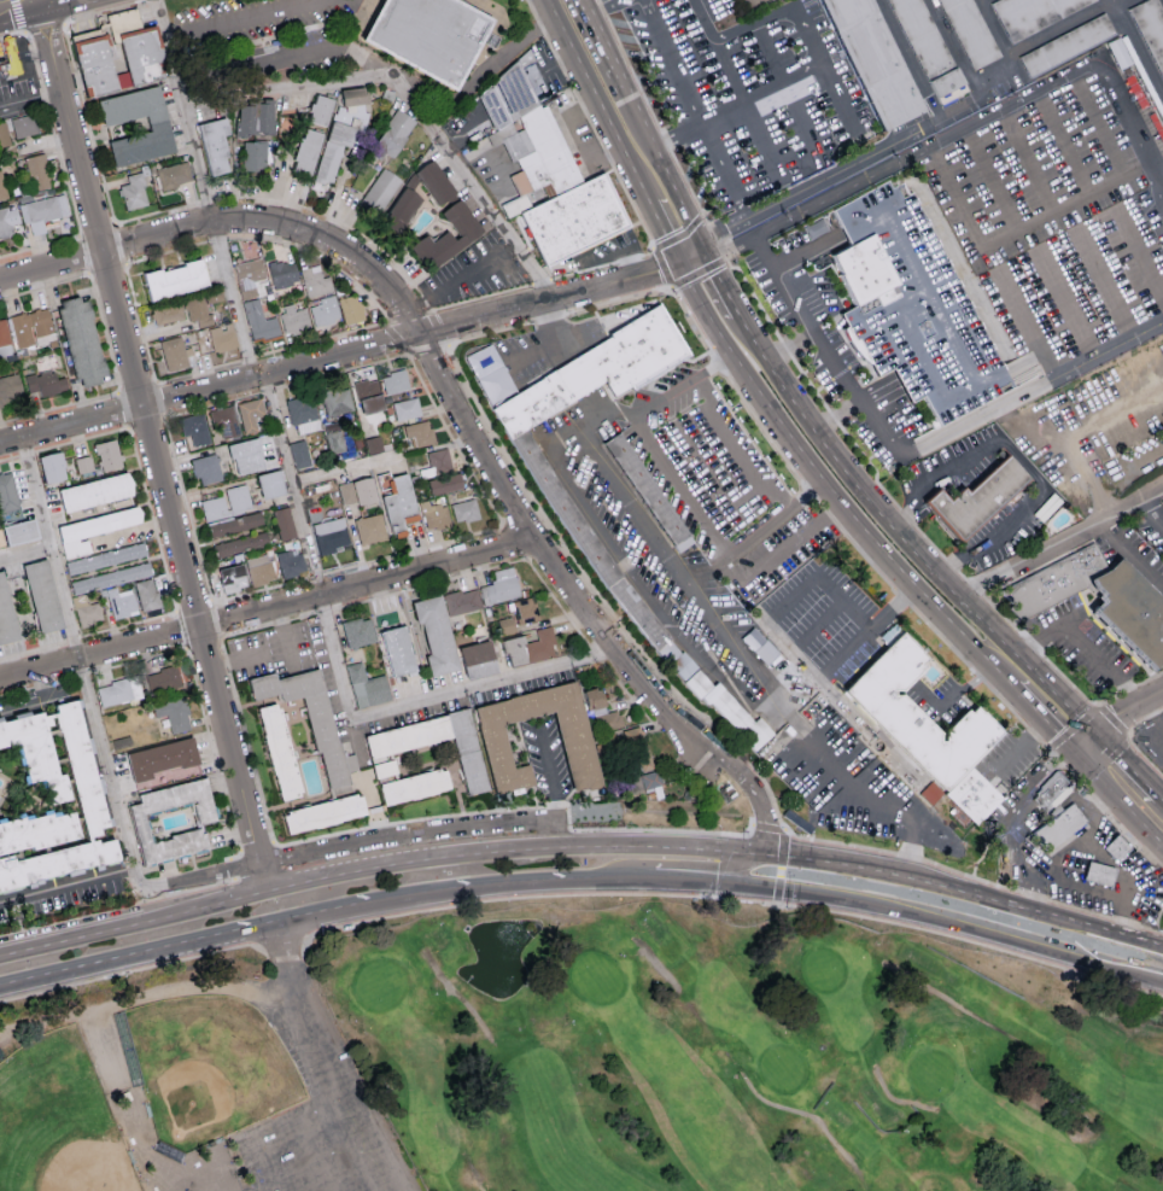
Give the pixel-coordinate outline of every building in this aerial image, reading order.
[(358,48),(384,0),(439,0),(487,27),(490,28),(487,34),(468,70),(451,103),(414,81),(396,70),(358,48)] [(848,66),(818,0),(872,0),(904,65),(927,115),(928,117),(927,118),(883,139),(853,76),(848,66)] [(918,65),(886,0),(921,0),(925,10),(953,65),(965,92),(937,104),(927,82),(918,65)] [(969,65),(937,0),(971,0),(999,54),(1003,60),(1000,63),(994,65),(974,75),(969,65)] [(999,5),(1009,0),(1097,0),(1099,5),(1073,18),(1013,49),(999,18),(994,7),(999,5)] [(1145,5),(1154,0),(1156,0),(1162,12),(1162,81),(1155,63),(1146,45),(1130,13),(1145,5)] [(136,13),(141,35),(153,31),(165,78),(158,81),(158,88),(129,95),(117,48),(112,51),(105,21),(136,13)] [(1066,64),(1031,83),(1021,65),(1019,62),(1073,34),(1105,17),(1116,39),(1073,62),(1066,64)] [(98,34),(101,46),(104,45),(117,100),(82,109),(68,40),(98,34)] [(4,57),(7,68),(10,80),(24,76),(16,36),(0,40),(0,58),(4,57)] [(537,113),(521,122),(512,127),(505,121),(489,128),(487,127),(481,99),(487,93),(514,69),(516,68),(518,69),(537,113)] [(174,153),(159,85),(97,99),(103,125),(146,116),(149,132),(108,141),(114,166),(174,153)] [(315,181),(323,183),(334,182),(343,147),(351,146),(356,126),(351,124),(356,104),(367,103),(365,86),(341,89),(342,106),(334,107),(315,181)] [(307,121),(326,126),(333,98),(314,94),(307,121)] [(238,103),(237,135),(272,137),(274,99),(261,98),(261,104),(238,103)] [(415,119),(396,109),(374,149),(393,160),(415,119)] [(545,110),(561,142),(575,171),(595,162),(598,179),(562,197),(549,203),(543,191),(532,195),(518,167),(512,169),(503,147),(491,152),(489,146),(487,144),(479,147),(478,144),(473,134),(487,128),(489,128),(503,123),(516,136),(522,134),(521,122),(545,110)] [(11,118),(14,137),(37,133),(34,114),(11,118)] [(230,171),(222,136),(229,134),(226,117),(198,124),(210,176),(230,171)] [(5,122),(0,123),(0,145),(10,143),(5,122)] [(321,132),(301,128),(292,170),(312,174),(321,132)] [(244,169),(265,170),(266,141),(245,141),(244,169)] [(30,190),(49,188),(45,154),(26,156),(30,190)] [(456,193),(432,159),(413,172),(438,206),(456,193)] [(156,169),(162,190),(193,181),(187,160),(156,169)] [(356,206),(375,219),(402,179),(383,167),(356,206)] [(119,185),(125,210),(148,205),(141,172),(127,175),(129,183),(119,185)] [(562,263),(544,272),(519,220),(525,216),(562,198),(602,179),(620,216),(629,232),(562,263)] [(830,253),(851,245),(832,210),(888,179),(892,186),(902,182),(907,193),(912,189),(1003,366),(1012,385),(939,424),(923,395),(910,402),(893,367),(878,375),(871,361),(858,354),(851,344),(843,327),(847,325),(841,313),(855,305),(830,253)] [(383,226),(403,234),(419,194),(400,186),(383,226)] [(69,215),(64,194),(19,204),(23,224),(29,222),(32,235),(45,232),(43,220),(69,215)] [(483,232),(460,198),(440,212),(450,228),(431,241),(426,234),(411,245),(428,270),(483,232)] [(15,205),(0,209),(0,235),(12,232),(11,225),(20,223),(15,205)] [(243,300),(262,295),(258,282),(267,280),(260,257),(232,265),(243,300)] [(143,272),(149,300),(208,288),(202,260),(143,272)] [(295,260),(268,263),(272,287),(298,283),(295,260)] [(330,275),(321,277),(319,264),(300,268),(305,297),(333,292),(330,275)] [(364,320),(358,294),(338,298),(345,325),(364,320)] [(308,301),(314,327),(341,322),(335,295),(308,301)] [(89,296),(60,301),(75,386),(104,380),(89,296)] [(188,326),(209,323),(206,296),(185,299),(188,326)] [(280,334),(276,316),(264,319),(259,298),(243,301),(252,341),(280,334)] [(184,319),(180,302),(151,308),(155,325),(184,319)] [(285,333),(310,330),(307,307),(294,309),(293,303),(281,305),(285,333)] [(18,349),(55,339),(47,307),(10,317),(18,349)] [(689,364),(637,393),(613,407),(603,390),(573,408),(563,414),(526,436),(527,437),(565,498),(573,510),(613,570),(623,583),(638,605),(670,647),(659,656),(654,661),(650,656),(639,643),(602,600),(591,584),(565,545),(551,526),(542,510),(503,446),(498,437),(491,424),(487,418),(491,416),(563,369),(574,363),(636,323),(655,311),(686,362),(689,364)] [(10,354),(7,319),(0,320),(0,355),(10,354)] [(237,347),(232,323),(209,328),(214,352),(237,347)] [(165,371),(188,367),(186,356),(187,355),(184,336),(159,340),(165,371)] [(56,379),(54,368),(24,377),(31,399),(68,389),(64,377),(56,379)] [(385,394),(409,389),(404,369),(380,375),(385,394)] [(25,399),(17,372),(0,377),(0,406),(25,399)] [(354,382),(362,415),(384,410),(376,377),(354,382)] [(321,393),(327,417),(353,410),(347,386),(321,393)] [(294,435),(320,430),(312,395),(287,400),(294,435)] [(395,420),(420,416),(417,398),(392,401),(395,420)] [(238,402),(242,434),(257,432),(255,417),(265,416),(262,399),(238,402)] [(209,411),(213,428),(219,427),(222,440),(239,436),(233,406),(209,411)] [(183,436),(191,434),(192,445),(208,443),(205,413),(180,416),(183,436)] [(434,443),(429,420),(403,425),(406,439),(414,437),(416,447),(434,443)] [(341,431),(325,434),(330,459),(346,455),(341,431)] [(384,450),(379,435),(364,439),(368,454),(384,450)] [(236,475),(265,468),(257,437),(228,444),(236,475)] [(691,542),(671,554),(642,509),(638,503),(603,451),(621,439),(637,462),(668,509),(691,542)] [(118,440),(96,443),(100,472),(122,469),(118,440)] [(310,466),(305,440),(289,443),(295,469),(310,466)] [(428,451),(431,475),(451,472),(448,448),(428,451)] [(38,456),(43,485),(66,480),(60,452),(38,456)] [(222,480),(215,453),(191,459),(198,486),(222,480)] [(93,470),(90,455),(74,459),(77,474),(93,470)] [(967,491),(964,488),(948,501),(939,489),(924,502),(957,542),(1031,481),(1010,456),(967,491)] [(262,499),(285,494),(279,470),(256,475),(262,499)] [(11,472),(0,475),(0,513),(20,508),(11,472)] [(408,473),(390,477),(389,472),(377,475),(380,486),(389,484),(391,494),(382,496),(392,539),(406,535),(404,523),(418,520),(408,473)] [(464,488),(460,472),(427,480),(431,496),(464,488)] [(58,487),(62,511),(133,498),(129,474),(58,487)] [(359,505),(377,501),(371,476),(338,484),(343,505),(358,501),(359,505)] [(225,495),(200,501),(205,521),(252,510),(246,483),(223,489),(225,495)] [(479,518),(476,498),(451,503),(455,523),(479,518)] [(422,501),(426,530),(450,526),(447,504),(432,506),(431,500),(422,501)] [(272,511),(281,541),(297,536),(288,506),(272,511)] [(57,525),(65,559),(91,554),(87,535),(142,524),(138,508),(57,525)] [(264,525),(261,512),(208,525),(211,538),(264,525)] [(361,545),(387,538),(380,513),(354,520),(361,545)] [(312,524),(318,556),(336,553),(335,546),(349,543),(344,518),(312,524)] [(5,545),(39,540),(35,519),(2,524),(5,545)] [(269,544),(265,531),(213,545),(217,558),(269,544)] [(65,562),(69,575),(147,555),(144,542),(65,562)] [(1151,602),(1162,614),(1162,673),(1152,685),(1117,652),(1092,627),(1100,617),(1088,592),(1077,597),(1022,626),(1005,606),(997,596),(1005,592),(1030,579),(1077,555),(1097,545),(1110,578),(1120,571),(1128,578),(1151,602)] [(282,578),(306,573),(301,549),(277,554),(282,578)] [(246,558),(251,585),(277,580),(272,553),(246,558)] [(40,633),(64,626),(45,559),(21,566),(40,633)] [(248,588),(243,563),(218,568),(223,593),(248,588)] [(70,579),(72,592),(152,578),(150,565),(70,579)] [(479,587),(483,605),(520,596),(512,566),(489,572),(492,584),(479,587)] [(0,571),(0,643),(18,639),(2,571),(0,571)] [(159,608),(154,578),(136,581),(140,611),(159,608)] [(131,589),(117,592),(116,586),(104,589),(111,619),(137,612),(131,589)] [(443,595),(449,616),(481,608),(476,587),(443,595)] [(103,620),(99,602),(87,605),(84,593),(72,596),(79,627),(103,620)] [(414,601),(429,676),(458,670),(442,595),(414,601)] [(538,619),(533,596),(512,601),(518,624),(538,619)] [(374,643),(370,616),(343,620),(347,648),(374,643)] [(501,635),(515,633),(512,617),(498,619),(501,635)] [(381,631),(391,677),(415,671),(405,626),(381,631)] [(502,640),(507,666),(556,657),(550,627),(535,630),(537,641),(525,643),(523,636),(502,640)] [(497,673),(489,640),(459,648),(467,680),(497,673)] [(366,679),(361,660),(345,665),(357,708),(391,699),(384,674),(366,679)] [(146,672),(150,693),(181,687),(177,666),(146,672)] [(247,679),(252,701),(279,695),(281,702),(304,697),(327,796),(352,790),(347,772),(358,770),(354,753),(340,757),(320,669),(276,679),(275,672),(247,679)] [(142,696),(136,676),(96,686),(101,707),(142,696)] [(555,713),(571,791),(600,786),(579,683),(475,704),(493,793),(534,785),(530,764),(513,768),(504,724),(555,713)] [(587,710),(604,707),(601,687),(583,690),(587,710)] [(153,704),(157,718),(166,715),(171,733),(192,728),(183,696),(153,704)] [(115,842),(91,840),(100,835),(100,830),(106,828),(79,700),(55,705),(54,714),(48,715),(24,713),(17,714),(5,721),(2,722),(0,718),(0,891),(120,866),(115,842)] [(279,703),(257,708),(279,802),(301,797),(279,703)] [(597,715),(602,731),(623,726),(619,709),(597,715)] [(364,733),(369,757),(453,740),(465,796),(487,791),(470,711),(364,733)] [(629,759),(647,755),(642,726),(624,729),(629,759)] [(126,752),(132,779),(199,764),(193,738),(126,752)] [(375,778),(397,774),(394,760),(372,764),(375,778)] [(383,805),(450,791),(445,768),(378,782),(383,805)] [(1001,800),(975,828),(942,795),(969,769),(1001,800)] [(1069,782),(1056,769),(1032,794),(1045,807),(1069,782)] [(661,784),(657,770),(628,777),(632,791),(661,784)] [(142,865),(208,851),(203,830),(150,841),(144,813),(192,803),(197,825),(216,821),(207,778),(137,793),(139,803),(130,805),(142,865)] [(366,815),(361,793),(281,813),(287,836),(366,815)] [(1085,823),(1044,852),(1030,833),(1071,804),(1085,823)] [(1128,850),(1116,863),(1101,850),(1115,836),(1128,850)] [(1114,870),(1109,888),(1082,881),(1087,863),(1114,870)]
